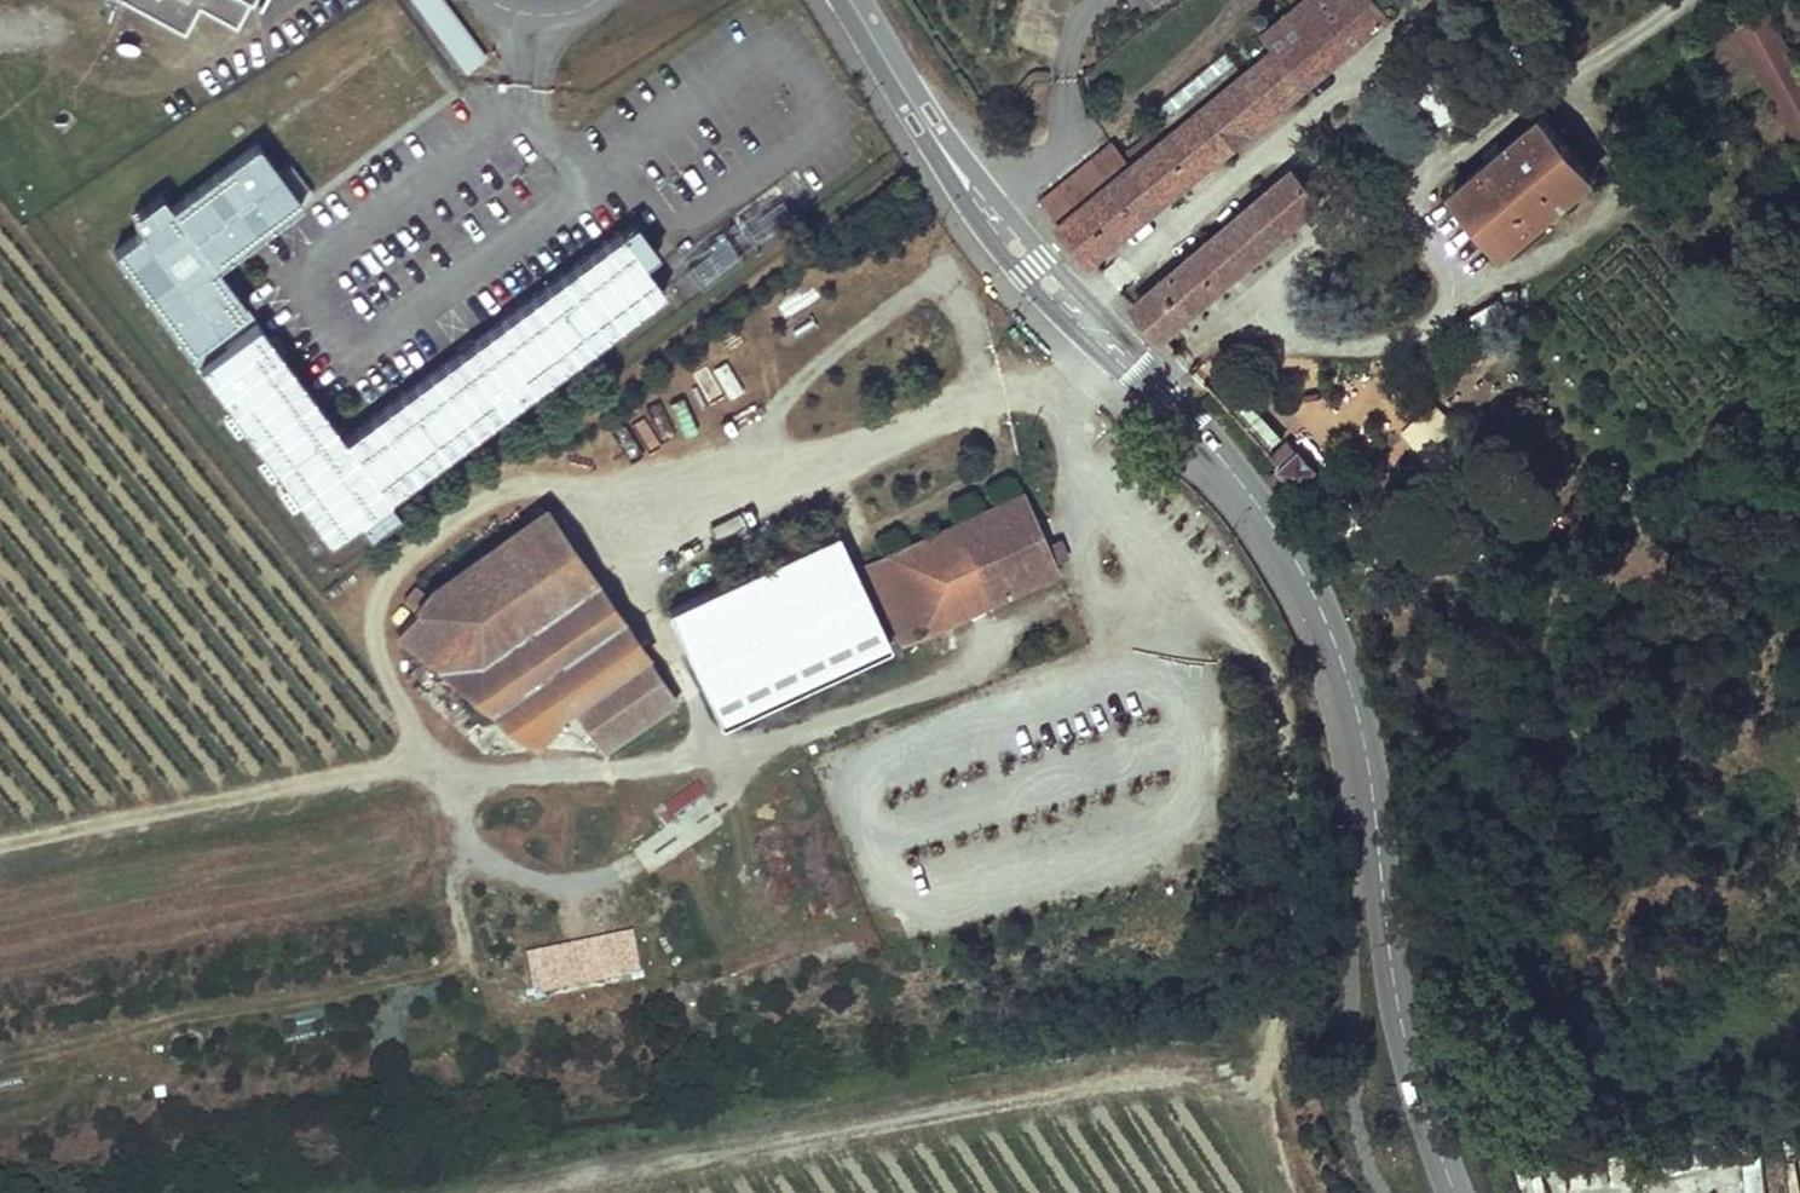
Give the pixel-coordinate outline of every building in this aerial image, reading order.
[(246,0),(238,0),(231,13),(206,0),(190,0),(179,20),(143,0),(128,0),(182,29),(196,2),(233,23),(246,0)] [(179,20),(190,0),(143,0),(179,20)] [(231,13),(238,0),(206,0),(231,13)] [(440,0),(414,0),(467,70),(483,57),(440,0)] [(1090,257),(1387,12),(1377,0),(1297,0),(1262,29),(1273,45),(1242,70),(1232,57),(1164,114),(1167,119),(1122,153),(1111,141),(1040,198),(1051,211),(1090,257)] [(1799,146),(1799,62),(1765,0),(1752,0),(1726,14),(1799,146)] [(1799,47),(1799,5),(1797,0),(1774,0),(1799,47)] [(1450,187),(1501,248),(1589,176),(1539,113),(1450,187)] [(642,263),(619,232),(342,438),(215,266),(222,265),(304,198),(262,140),(170,207),(140,229),(111,251),(327,542),(357,520),(387,498),(663,292),(642,263)] [(1131,303),(1159,334),(1318,197),(1290,166),(1131,303)] [(129,215),(140,229),(170,207),(160,192),(129,215)] [(634,221),(619,232),(642,263),(656,252),(634,221)] [(682,397),(670,401),(680,433),(692,430),(682,397)] [(1298,486),(1302,491),(1320,476),(1288,439),(1269,456),(1275,463),(1271,466),(1275,470),(1269,475),(1283,491),(1290,486),(1293,490),(1298,486)] [(869,566),(902,642),(1056,571),(1021,495),(869,566)] [(398,512),(387,498),(357,520),(367,535),(398,512)] [(399,632),(534,747),(569,707),(645,654),(545,510),(432,591),(426,600),(414,591),(402,607),(412,616),(399,632)] [(838,536),(669,613),(722,727),(891,651),(838,536)] [(569,707),(601,751),(675,698),(645,654),(569,707)] [(670,821),(705,799),(695,784),(660,806),(670,821)] [(1792,1192),(1799,1192),(1799,1139),(1787,1140),(1792,1192)] [(1762,1163),(1742,1165),(1745,1192),(1765,1192),(1762,1163)]
